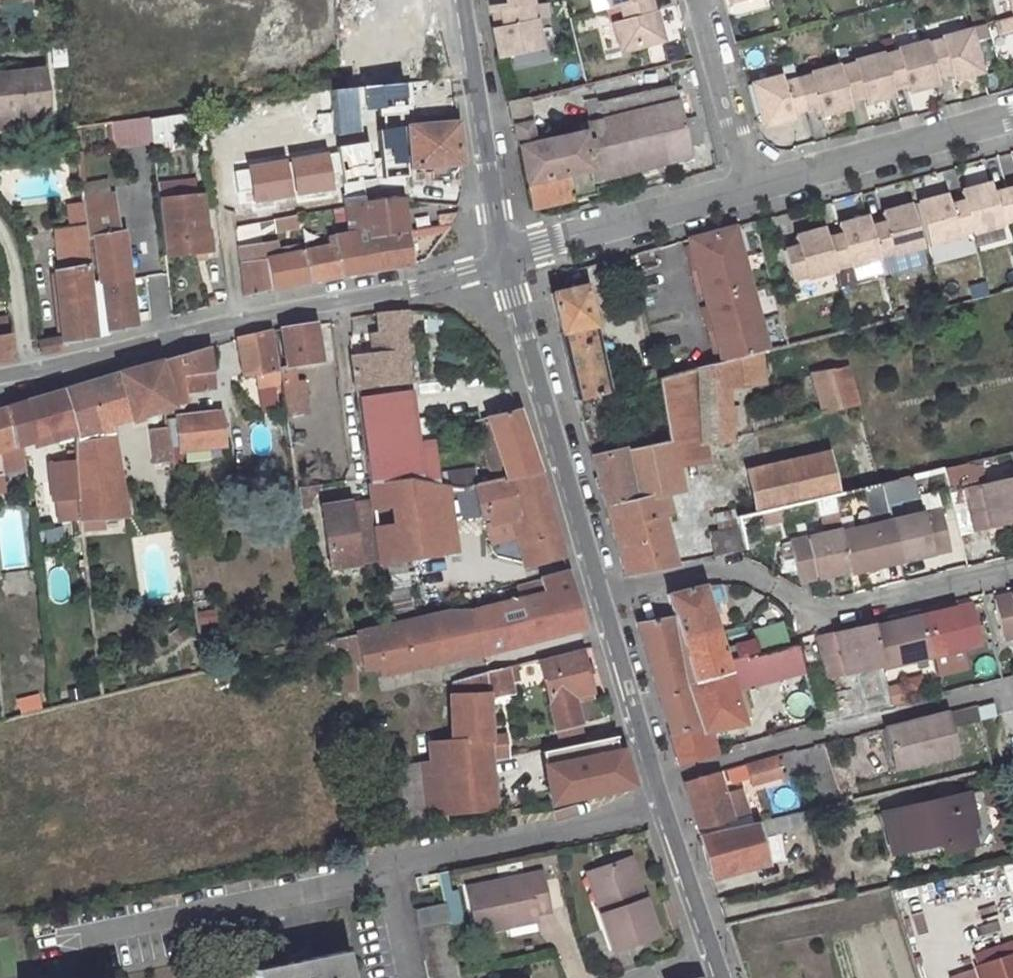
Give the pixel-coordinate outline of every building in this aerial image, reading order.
[(488,10),(499,8),(533,4),(532,0),(487,0),(488,10)] [(619,3),(623,18),(612,20),(619,50),(662,39),(654,10),(651,10),(649,0),(631,0),(619,3)] [(502,25),(492,28),(498,56),(540,48),(534,19),(546,17),(544,3),(533,4),(499,8),(502,25)] [(982,73),(970,31),(941,39),(942,42),(927,45),(935,74),(950,70),(953,80),(982,73)] [(927,45),(926,43),(897,50),(898,53),(883,57),(891,86),(905,82),(908,92),(938,84),(935,74),(927,45)] [(883,57),(882,55),(853,63),(854,65),(840,69),(847,98),(861,94),(864,105),(894,96),(891,86),(883,57)] [(840,69),(839,66),(810,74),(810,77),(796,80),(804,109),(818,106),(821,116),(850,108),(847,98),(840,69)] [(0,73),(0,117),(47,112),(43,70),(0,73)] [(804,109),(796,80),(783,84),(780,77),(752,85),(763,127),(792,119),(790,113),(804,109)] [(529,122),(512,125),(531,209),(558,202),(553,178),(585,171),(588,182),(593,181),(689,158),(677,104),(577,126),(578,133),(534,142),(529,122)] [(199,111),(148,118),(150,140),(182,136),(184,147),(203,145),(199,111)] [(0,117),(0,128),(48,123),(47,112),(0,117)] [(148,118),(109,122),(113,145),(130,143),(132,161),(139,160),(144,152),(151,151),(150,140),(148,118)] [(324,129),(307,132),(316,175),(321,201),(340,197),(380,189),(381,201),(400,198),(399,179),(410,178),(429,167),(430,181),(458,178),(457,164),(460,163),(456,121),(391,127),(392,144),(330,157),(324,129)] [(585,171),(553,178),(558,202),(596,193),(593,181),(588,182),(585,171)] [(192,182),(155,185),(163,256),(205,253),(199,197),(194,198),(192,182)] [(1008,188),(994,192),(991,182),(962,189),(965,200),(973,229),(974,231),(1003,223),(1002,221),(1012,218),(1012,207),(1008,188)] [(380,189),(340,197),(341,205),(344,219),(345,224),(347,234),(366,231),(367,239),(405,232),(400,198),(381,201),(380,189)] [(959,233),(973,229),(965,200),(951,204),(948,194),(919,202),(930,244),(959,236),(959,233)] [(127,280),(121,233),(114,233),(111,213),(109,196),(81,200),(84,227),(88,264),(90,286),(127,280)] [(886,222),(872,226),(880,255),(894,251),(895,253),(924,245),(912,203),(883,211),(886,222)] [(341,205),(324,209),(327,222),(344,219),(341,205)] [(293,216),(273,221),(275,233),(296,228),(293,216)] [(872,226),(869,216),(840,224),(843,234),(828,238),(836,267),(851,263),(851,265),(880,257),(880,255),(872,226)] [(427,219),(420,220),(421,229),(429,228),(427,219)] [(345,224),(329,228),(332,236),(334,245),(301,252),(251,263),(248,248),(236,250),(245,297),(284,287),(409,263),(406,238),(405,232),(367,239),(366,231),(347,234),(345,224)] [(421,229),(405,232),(406,238),(446,230),(451,224),(429,228),(421,229)] [(742,257),(734,226),(688,239),(690,246),(692,253),(687,255),(691,270),(742,257)] [(57,231),(62,268),(88,264),(84,227),(57,231)] [(828,238),(826,227),(796,235),(799,246),(785,250),(793,279),(807,275),(808,277),(837,269),(836,267),(828,238)] [(276,251),(274,242),(248,248),(251,263),(301,252),(300,246),(276,251)] [(750,288),(742,257),(691,270),(695,286),(700,285),(702,292),(704,300),(750,288)] [(62,268),(55,269),(63,344),(96,338),(88,264),(62,268)] [(127,280),(90,286),(96,338),(109,335),(109,332),(134,327),(127,280)] [(585,285),(550,293),(574,398),(605,390),(607,390),(585,285)] [(759,319),(750,288),(704,300),(706,308),(708,315),(703,317),(707,332),(759,319)] [(370,333),(372,352),(350,355),(354,390),(411,381),(408,353),(410,352),(406,312),(377,313),(378,325),(379,331),(370,333)] [(759,319),(707,332),(711,348),(716,347),(718,354),(720,363),(725,362),(738,359),(762,353),(768,352),(759,319)] [(292,365),(318,362),(320,362),(314,324),(275,331),(280,362),(276,363),(277,368),(279,383),(280,385),(294,383),(292,365)] [(11,359),(7,336),(6,325),(0,325),(0,361),(11,359)] [(268,332),(238,338),(244,373),(258,370),(274,368),(268,332)] [(186,392),(183,376),(211,372),(208,347),(161,361),(174,406),(188,404),(186,392)] [(762,353),(738,359),(740,384),(765,382),(762,353)] [(738,359),(725,362),(727,390),(740,389),(740,384),(738,359)] [(161,361),(119,374),(132,418),(164,408),(174,406),(161,361)] [(730,439),(730,436),(733,436),(733,426),(736,424),(735,405),(728,406),(727,390),(725,362),(720,363),(696,369),(700,441),(702,441),(730,439)] [(274,368),(258,370),(260,387),(279,383),(277,368),(274,368)] [(675,375),(656,380),(667,437),(672,464),(704,462),(702,441),(700,441),(696,369),(675,375)] [(847,369),(815,376),(825,413),(857,405),(847,369)] [(211,372),(183,376),(186,392),(213,388),(211,372)] [(119,374),(90,382),(102,424),(112,422),(112,423),(132,418),(119,374)] [(815,376),(804,378),(814,416),(825,413),(815,376)] [(90,382),(62,391),(72,431),(74,446),(114,437),(112,423),(112,422),(102,424),(90,382)] [(285,415),(306,412),(302,382),(294,383),(280,385),(285,415)] [(213,388),(186,392),(188,404),(215,399),(213,388)] [(605,390),(574,398),(586,442),(607,437),(603,417),(611,415),(605,390)] [(62,391),(24,403),(36,440),(72,431),(62,391)] [(409,391),(356,398),(366,478),(367,482),(407,477),(419,479),(409,391)] [(0,410),(0,474),(2,474),(2,471),(25,465),(22,443),(36,440),(24,403),(0,410)] [(515,409),(488,416),(505,477),(536,470),(515,409)] [(221,413),(177,418),(181,450),(224,444),(221,413)] [(169,425),(153,428),(158,460),(174,458),(169,425)] [(607,437),(586,442),(589,453),(617,446),(614,435),(607,437)] [(114,437),(74,446),(76,464),(79,496),(81,519),(127,516),(114,437)] [(667,437),(619,449),(632,500),(653,495),(677,490),(672,464),(667,437)] [(617,446),(589,453),(603,506),(623,502),(632,500),(619,449),(617,449),(617,446)] [(825,455),(743,474),(752,513),(833,495),(825,455)] [(52,472),(46,472),(47,478),(53,478),(55,499),(57,499),(79,496),(76,464),(51,467),(52,472)] [(505,477),(473,485),(477,503),(511,496),(531,562),(561,553),(536,470),(505,477)] [(407,477),(367,482),(370,499),(373,530),(447,519),(445,485),(436,482),(419,479),(407,477)] [(959,492),(969,532),(1012,520),(1012,478),(959,492)] [(898,494),(895,480),(879,484),(883,497),(898,494)] [(869,501),(883,497),(879,484),(865,487),(869,501)] [(445,485),(461,497),(477,503),(473,485),(457,488),(451,488),(445,485)] [(632,500),(623,502),(626,512),(606,516),(608,524),(658,513),(653,495),(632,500)] [(79,496),(57,499),(57,503),(68,508),(73,537),(83,536),(81,519),(79,496)] [(370,499),(322,506),(330,566),(378,560),(373,530),(370,499)] [(824,529),(840,526),(836,501),(820,504),(824,529)] [(623,502),(603,506),(606,516),(626,512),(623,502)] [(733,509),(712,514),(716,530),(737,527),(733,509)] [(939,511),(888,522),(898,560),(948,549),(939,511)] [(658,513),(608,524),(622,574),(673,564),(658,513)] [(447,519),(373,530),(378,560),(378,563),(404,559),(413,557),(452,547),(447,519)] [(888,522),(838,533),(847,569),(848,572),(898,560),(888,522)] [(716,530),(710,532),(715,556),(743,550),(737,527),(716,530)] [(837,531),(787,543),(796,580),(847,569),(838,533),(837,531)] [(404,559),(378,563),(385,611),(411,608),(404,559)] [(566,570),(539,579),(543,590),(518,597),(504,601),(471,610),(481,653),(532,640),(529,631),(547,627),(549,636),(583,626),(566,570)] [(539,579),(515,585),(518,597),(543,590),(539,579)] [(515,585),(500,589),(504,601),(518,597),(515,585)] [(702,585),(666,593),(672,615),(680,641),(717,632),(702,585)] [(993,600),(1003,639),(1012,637),(1012,595),(993,600)] [(971,605),(921,617),(931,656),(980,644),(971,605)] [(448,611),(370,629),(378,660),(381,675),(481,653),(471,610),(448,611)] [(672,615),(638,622),(658,693),(692,684),(680,641),(672,615)] [(921,617),(871,629),(880,665),(880,669),(931,656),(921,617)] [(870,626),(815,641),(825,679),(880,665),(871,629),(870,626)] [(547,627),(529,631),(532,640),(549,636),(547,627)] [(370,629),(355,633),(360,660),(361,663),(378,660),(370,629)] [(717,632),(680,641),(692,684),(730,673),(727,662),(748,656),(749,660),(759,657),(754,637),(721,646),(717,632)] [(355,633),(336,637),(340,660),(353,657),(354,661),(360,660),(355,633)] [(798,647),(782,650),(789,672),(804,669),(798,647)] [(578,650),(539,660),(557,730),(579,724),(571,697),(590,692),(578,650)] [(748,656),(727,662),(730,673),(736,691),(790,676),(789,672),(782,650),(759,657),(749,660),(748,656)] [(515,694),(513,678),(516,677),(514,664),(487,670),(488,693),(488,699),(515,694)] [(487,670),(456,683),(457,694),(488,693),(487,670)] [(353,673),(342,674),(343,692),(355,691),(353,673)] [(709,737),(707,730),(746,720),(736,691),(730,673),(692,684),(658,693),(678,764),(725,748),(721,733),(709,737)] [(590,692),(571,697),(579,724),(585,723),(580,703),(592,699),(590,692)] [(457,694),(454,694),(455,737),(455,740),(489,740),(489,735),(488,699),(488,693),(457,694)] [(40,694),(18,700),(22,716),(44,710),(40,694)] [(945,711),(883,730),(895,770),(957,752),(945,711)] [(339,714),(331,716),(332,724),(341,723),(339,714)] [(579,724),(557,730),(560,745),(583,740),(579,724)] [(503,733),(489,735),(489,740),(490,758),(504,755),(503,733)] [(569,758),(619,749),(615,735),(583,740),(560,745),(540,749),(550,799),(575,794),(569,758)] [(430,760),(419,761),(426,821),(443,819),(444,814),(497,810),(490,758),(489,740),(455,740),(455,737),(429,738),(430,760)] [(575,794),(630,783),(619,749),(569,758),(575,794)] [(775,754),(755,760),(761,781),(782,775),(777,760),(775,754)] [(755,760),(740,765),(745,786),(761,781),(755,760)] [(419,761),(399,764),(406,823),(426,821),(419,761)] [(399,764),(383,765),(390,825),(406,823),(399,764)] [(717,771),(683,782),(698,830),(731,820),(717,771)] [(972,793),(886,809),(894,850),(944,840),(947,847),(974,842),(970,821),(978,819),(972,793)] [(757,820),(699,834),(711,878),(769,863),(757,820)] [(627,858),(593,869),(607,911),(599,913),(611,948),(653,935),(627,858)] [(593,869),(586,872),(599,913),(607,911),(593,869)] [(540,874),(467,889),(476,932),(535,920),(534,913),(548,910),(540,874)] [(414,907),(428,977),(459,977),(443,901),(414,907)] [(253,967),(255,977),(349,977),(343,949),(253,967)] [(978,965),(982,977),(1012,977),(1012,954),(978,965)]
